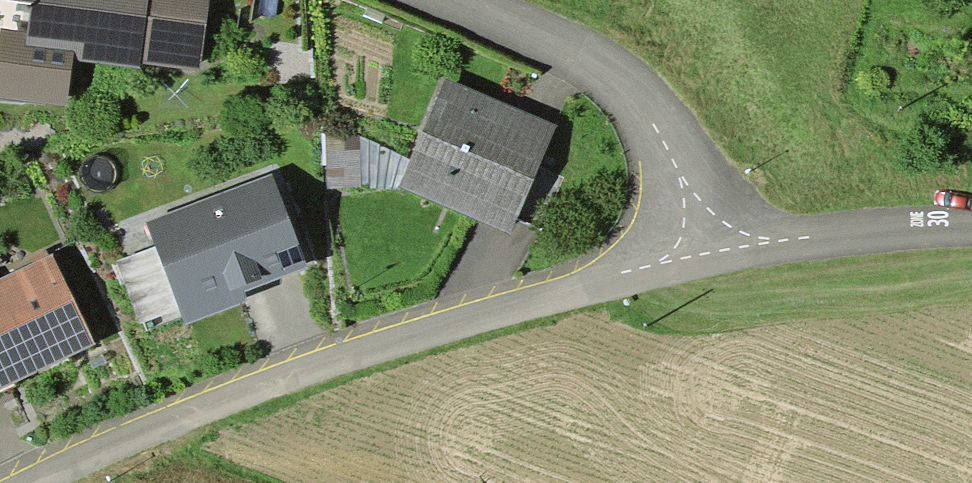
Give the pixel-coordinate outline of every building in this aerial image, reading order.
[(32,2),(28,32),(1,29),(0,35),(0,98),(68,107),(74,60),(140,69),(141,65),(149,0),(15,0),(32,2)] [(141,65),(201,72),(210,0),(149,0),(141,65)] [(446,79),(399,187),(508,235),(555,126),(446,79)] [(325,127),(327,188),(361,188),(360,126),(325,127)] [(273,174),(146,221),(157,247),(179,310),(185,325),(247,302),(243,291),(307,268),(273,174)] [(138,324),(179,310),(157,247),(116,261),(138,324)] [(94,345),(50,255),(0,279),(0,391),(94,345)]
